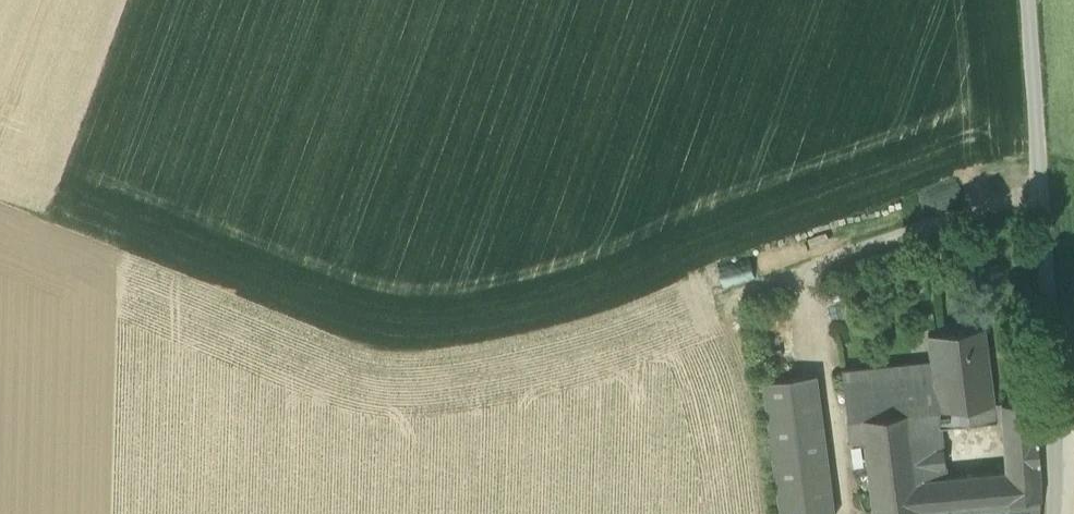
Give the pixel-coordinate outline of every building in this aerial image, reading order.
[(713,286),(890,233),(884,213),(707,266),(713,286)] [(932,363),(937,409),(994,403),(984,326),(928,334),(932,363)] [(910,431),(939,428),(937,409),(932,363),(921,364),(921,363),(842,372),(851,443),(864,441),(874,513),(1040,497),(1038,457),(1005,460),(1005,472),(948,477),(916,480),(910,431)] [(779,513),(834,513),(816,374),(762,381),(779,513)] [(1001,403),(1004,445),(1037,442),(1034,400),(1001,403)] [(994,403),(937,409),(939,428),(941,428),(996,422),(994,403)] [(916,480),(948,477),(941,428),(939,428),(910,431),(916,480)] [(1038,457),(1037,442),(1004,445),(1005,460),(1038,457)] [(1040,497),(874,513),(1038,513),(1040,497)]
